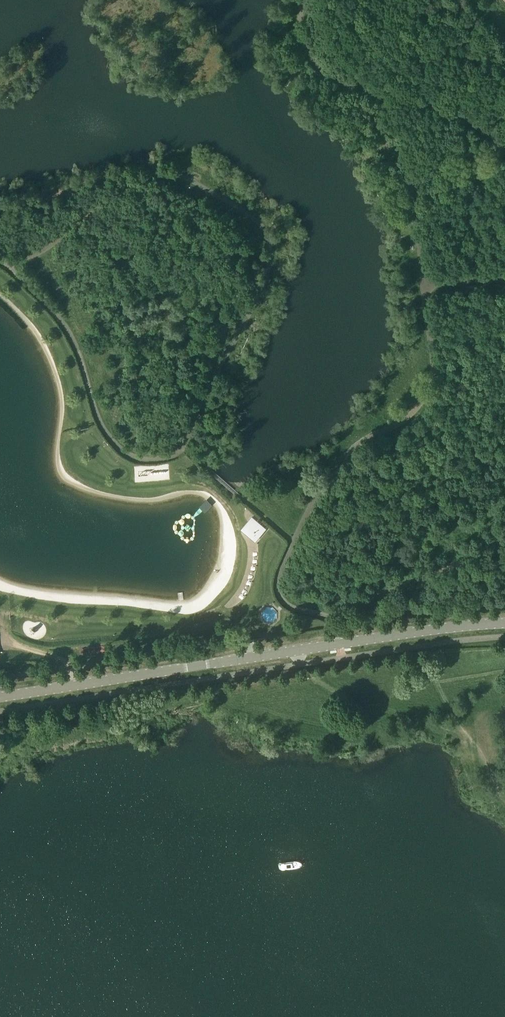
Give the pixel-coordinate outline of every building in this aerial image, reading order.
[(252,516),(244,525),(259,537),(267,528),(252,516)]
